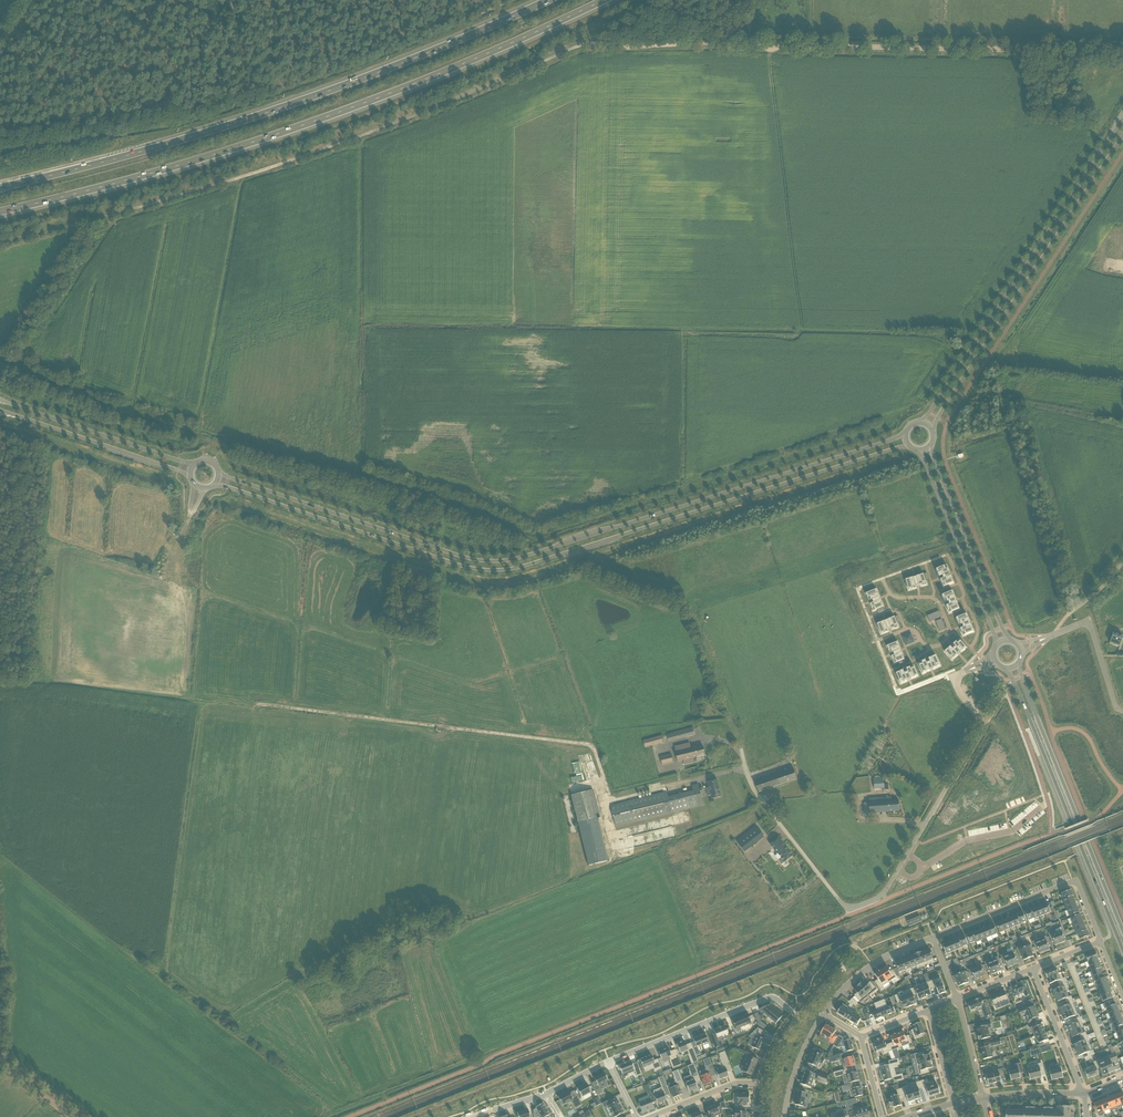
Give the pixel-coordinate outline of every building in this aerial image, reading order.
[(944,566),(936,570),(939,577),(949,572),(948,569),(946,565),(944,566)] [(923,574),(916,576),(919,585),(919,587),(923,586),(927,585),(923,574)] [(951,576),(940,580),(942,584),(943,587),(945,586),(954,583),(951,576)] [(913,577),(905,580),(908,588),(909,590),(912,589),(916,588),(913,577)] [(868,593),(866,594),(867,597),(869,601),(879,596),(876,589),(868,593)] [(952,591),(942,596),(944,599),(945,603),(947,602),(955,598),(952,591)] [(872,603),(870,604),(871,607),(873,611),(883,607),(880,600),(872,603)] [(957,602),(946,606),(948,610),(949,613),(951,612),(959,609),(957,602)] [(939,611),(927,616),(930,622),(941,617),(939,611)] [(966,614),(956,618),(958,622),(959,625),(961,625),(969,621),(966,614)] [(895,617),(888,620),(891,628),(892,630),(895,629),(899,627),(895,617)] [(942,619),(936,621),(939,631),(946,629),(942,619)] [(884,621),(877,624),(880,632),(881,634),(885,633),(888,631),(884,621)] [(971,625),(960,629),(962,633),(963,636),(965,635),(973,632),(971,625)] [(911,633),(902,637),(906,645),(914,642),(911,633)] [(1113,633),(1110,643),(1119,646),(1122,637),(1113,633)] [(956,642),(953,644),(960,653),(966,648),(960,641),(959,639),(956,642)] [(889,645),(887,646),(888,649),(890,653),(900,649),(897,642),(889,645)] [(950,647),(945,652),(950,658),(952,660),(958,655),(950,647)] [(893,656),(891,656),(893,660),(894,664),(904,659),(902,652),(893,656)] [(935,656),(928,659),(933,669),(937,667),(940,666),(939,664),(935,656)] [(921,662),(918,664),(919,666),(923,674),(930,671),(925,660),(921,662)] [(910,667),(906,669),(911,679),(918,676),(914,668),(913,666),(910,667)] [(903,670),(896,674),(900,682),(901,684),(904,682),(908,681),(903,670)] [(693,727),(667,734),(669,741),(695,734),(693,727)] [(762,733),(765,746),(783,741),(781,734),(784,733),(783,727),(762,733)] [(662,735),(649,739),(651,745),(658,744),(657,740),(663,739),(662,735)] [(696,746),(691,747),(690,743),(675,747),(676,752),(675,753),(678,762),(683,761),(684,765),(694,762),(693,758),(705,755),(703,746),(696,747),(696,746)] [(759,769),(785,760),(783,752),(757,761),(759,769)] [(672,754),(660,757),(662,765),(674,762),(672,754)] [(797,779),(794,769),(793,767),(778,772),(779,774),(756,782),(759,792),(797,779)] [(883,778),(874,779),(874,789),(884,788),(884,790),(889,790),(889,784),(884,784),(883,778)] [(709,787),(706,788),(708,796),(711,795),(712,799),(713,799),(714,799),(716,799),(716,798),(721,797),(717,779),(708,782),(709,787)] [(692,785),(694,791),(698,806),(703,805),(698,784),(692,785)] [(571,795),(588,866),(608,861),(597,818),(600,817),(593,790),(571,795)] [(698,806),(694,791),(668,797),(666,791),(611,805),(616,826),(698,806)] [(869,799),(869,803),(863,803),(864,814),(899,811),(899,800),(892,800),(892,797),(869,799)] [(744,852),(760,840),(764,837),(756,826),(736,841),(744,852)] [(769,843),(778,854),(775,856),(782,864),(793,856),(781,840),(781,839),(778,836),(769,843)] [(1072,896),(1073,896),(1071,890),(1061,894),(1064,899),(1072,896)] [(1072,896),(1064,899),(1063,899),(1065,905),(1074,901),(1072,896)] [(1074,901),(1065,905),(1067,910),(1077,906),(1074,901)] [(1045,914),(1051,912),(1047,903),(1041,905),(1045,914)] [(1039,917),(1045,914),(1041,905),(1036,907),(1039,917)] [(1077,906),(1067,910),(1070,916),(1079,912),(1077,906)] [(1036,907),(1031,909),(1030,909),(1034,918),(1034,919),(1039,917),(1036,907)] [(1034,918),(1030,909),(1031,909),(1030,908),(1024,911),(1028,920),(1034,918)] [(1017,914),(1017,915),(1021,923),(1026,921),(1023,912),(1017,914)] [(1073,924),(1082,920),(1080,914),(1070,918),(1073,924)] [(1016,926),(1021,924),(1021,923),(1017,915),(1012,917),(1016,926)] [(922,921),(920,916),(907,921),(909,926),(922,921)] [(1012,917),(1007,919),(1010,928),(1016,926),(1012,917)] [(1007,919),(1001,921),(1005,930),(1010,928),(1007,919)] [(1082,920),(1073,924),(1075,929),(1084,925),(1082,920)] [(1001,921),(995,923),(999,933),(1005,930),(1001,921)] [(997,933),(994,924),(988,926),(992,936),(997,933)] [(1084,925),(1075,929),(1077,934),(1078,934),(1077,934),(1086,930),(1084,925)] [(988,926),(983,928),(986,938),(992,936),(988,926)] [(983,928),(977,931),(981,940),(986,938),(983,928)] [(1060,943),(1055,930),(1048,933),(1052,942),(1054,942),(1055,945),(1060,943)] [(1055,930),(1060,943),(1065,941),(1064,937),(1066,937),(1063,930),(1056,932),(1055,930)] [(1086,930),(1077,934),(1078,934),(1080,940),(1089,936),(1087,930),(1086,930)] [(977,931),(972,933),(976,941),(975,941),(976,942),(981,940),(977,931)] [(972,933),(972,932),(966,934),(970,944),(975,941),(976,941),(972,933)] [(962,947),(968,944),(964,935),(958,937),(958,938),(959,938),(962,947)] [(1046,936),(1039,939),(1045,952),(1050,950),(1048,946),(1050,945),(1046,936)] [(957,949),(963,947),(962,947),(959,938),(958,938),(953,940),(957,949)] [(1045,952),(1039,939),(1033,941),(1036,951),(1038,950),(1040,954),(1045,952)] [(948,942),(952,952),(957,949),(953,940),(948,942)] [(952,952),(948,942),(942,945),(946,954),(952,952)] [(1029,958),(1023,945),(1016,948),(1020,957),(1022,957),(1024,960),(1029,958)] [(1023,945),(1029,958),(1034,956),(1032,953),(1034,952),(1032,946),(1025,949),(1023,945)] [(929,949),(923,952),(928,964),(934,962),(932,957),(933,956),(931,951),(930,952),(929,949)] [(1014,950),(1007,953),(1013,966),(1018,964),(1016,960),(1018,959),(1014,950)] [(922,951),(918,953),(923,966),(928,964),(923,952),(922,951)] [(1088,961),(1098,957),(1096,952),(1086,956),(1088,961)] [(913,956),(912,956),(917,968),(923,966),(918,953),(913,955),(913,956)] [(1013,966),(1007,953),(1000,955),(1004,965),(1006,964),(1008,968),(1013,966)] [(912,956),(907,958),(912,970),(911,968),(916,966),(917,968),(912,956)] [(998,956),(991,959),(996,972),(1001,970),(1000,967),(1002,966),(998,956)] [(1090,966),(1099,962),(1097,958),(1098,958),(1098,957),(1088,961),(1090,966)] [(907,958),(901,960),(906,973),(912,970),(907,958)] [(996,972),(991,959),(984,962),(988,971),(990,971),(991,974),(996,972)] [(901,960),(895,963),(899,973),(905,970),(906,973),(901,960)] [(1090,972),(1101,967),(1099,962),(1090,966),(1092,971),(1090,972)] [(982,964),(976,967),(980,978),(985,976),(983,972),(985,971),(982,964)] [(881,970),(888,982),(897,977),(893,970),(890,972),(887,967),(881,970)] [(980,978),(976,967),(969,970),(971,977),(973,976),(975,980),(980,978)] [(1050,970),(1045,972),(1047,978),(1061,973),(1060,972),(1058,973),(1056,968),(1054,969),(1054,967),(1049,969),(1050,970)] [(1092,977),(1102,973),(1100,968),(1101,968),(1101,967),(1090,972),(1092,977)] [(877,973),(875,974),(878,979),(875,981),(881,990),(884,988),(883,986),(888,982),(881,970),(877,972),(877,973)] [(959,974),(964,984),(969,982),(967,979),(969,978),(966,971),(959,974)] [(1061,973),(1047,978),(1049,984),(1057,981),(1059,984),(1067,981),(1065,977),(1063,978),(1061,973)] [(1094,982),(1105,977),(1104,977),(1102,973),(1092,977),(1094,982)] [(964,984),(959,974),(952,976),(955,983),(957,983),(959,986),(964,984)] [(1098,986),(1107,982),(1105,977),(1094,982),(1096,981),(1098,986)] [(934,980),(930,981),(933,988),(936,987),(939,995),(946,992),(941,982),(935,984),(934,980)] [(862,982),(859,985),(869,996),(877,989),(870,981),(868,984),(865,981),(863,982),(862,982)] [(927,982),(920,985),(926,998),(932,995),(930,989),(933,988),(930,981),(927,983),(927,982)] [(1025,981),(1018,983),(1019,984),(1010,987),(1014,996),(1024,993),(1025,996),(1031,994),(1029,987),(1027,988),(1025,981)] [(1060,987),(1053,990),(1055,996),(1069,990),(1066,985),(1067,985),(1065,982),(1067,981),(1059,984),(1060,987)] [(1100,991),(1109,987),(1107,982),(1098,986),(1100,991)] [(857,993),(854,995),(861,1003),(869,996),(859,985),(856,987),(856,988),(854,990),(857,993)] [(914,988),(918,999),(919,1000),(922,999),(925,998),(926,998),(920,985),(921,987),(915,989),(914,988)] [(1100,997),(1111,992),(1109,987),(1100,991),(1102,996),(1100,996),(1100,997)] [(910,990),(905,992),(910,1006),(914,1005),(914,1004),(916,1003),(915,1000),(918,999),(914,988),(910,989),(910,990)] [(1069,990),(1055,996),(1057,1002),(1065,999),(1066,1002),(1074,999),(1074,998),(1072,999),(1071,996),(1068,997),(1066,992),(1069,991),(1069,990)] [(1001,1003),(1002,1006),(1009,1003),(1004,991),(990,996),(994,1006),(1001,1003)] [(898,994),(894,996),(897,1002),(901,1001),(903,1008),(906,1007),(906,1008),(910,1006),(905,992),(904,993),(905,995),(899,997),(898,994)] [(1111,992),(1100,997),(1102,1002),(1112,998),(1110,993),(1111,992)] [(982,1001),(981,998),(980,999),(980,998),(978,999),(975,1000),(974,1001),(967,1004),(968,1006),(968,1007),(969,1008),(970,1009),(971,1011),(976,1009),(977,1010),(981,1008),(982,1008),(984,1013),(984,1014),(986,1013),(987,1013),(988,1016),(987,1016),(988,1017),(992,1015),(986,1000),(982,1001)] [(884,999),(879,1002),(885,1016),(888,1014),(891,1013),(895,1012),(893,1004),(887,1007),(884,999)] [(1067,1005),(1059,1008),(1062,1014),(1075,1009),(1073,1003),(1076,1002),(1074,999),(1066,1002),(1067,1005)] [(1105,1009),(1116,1004),(1115,1004),(1113,1000),(1103,1004),(1105,1009)] [(877,1011),(872,1013),(874,1020),(878,1018),(882,1017),(885,1016),(879,1002),(874,1004),(877,1011)] [(1108,1013),(1118,1009),(1116,1004),(1105,1009),(1107,1008),(1108,1013)] [(770,1005),(760,1009),(776,1023),(778,1021),(781,1018),(783,1016),(770,1005)] [(1039,1016),(1034,1006),(1028,1008),(1028,1006),(1019,1010),(1021,1016),(1025,1014),(1027,1019),(1026,1019),(1028,1023),(1035,1020),(1034,1018),(1039,1016)] [(841,1007),(837,1013),(847,1019),(852,1011),(847,1008),(846,1010),(841,1007)] [(1075,1009),(1062,1014),(1064,1020),(1072,1017),(1073,1020),(1081,1017),(1080,1017),(1078,1014),(1077,1014),(1075,1009)] [(1110,1018),(1120,1014),(1118,1009),(1108,1013),(1110,1018)] [(852,1011),(847,1019),(857,1025),(861,1019),(851,1013),(852,1011)] [(748,1014),(732,1020),(735,1029),(752,1023),(748,1014)] [(1122,1019),(1120,1014),(1110,1018),(1112,1023),(1122,1019)] [(1074,1023),(1067,1026),(1070,1032),(1083,1026),(1081,1021),(1083,1020),(1081,1017),(1073,1020),(1074,1023)] [(1122,1024),(1122,1021),(1122,1019),(1112,1023),(1114,1028),(1113,1028),(1113,1029),(1122,1024)] [(990,1021),(980,1023),(981,1027),(976,1028),(978,1034),(977,1034),(979,1040),(979,1039),(979,1040),(990,1037),(988,1029),(992,1028),(990,1021)] [(914,1029),(911,1030),(914,1038),(925,1033),(921,1022),(913,1026),(914,1029)] [(1045,1032),(1042,1024),(1037,1026),(1035,1023),(1029,1026),(1030,1029),(1032,1029),(1035,1036),(1045,1032)] [(820,1033),(830,1039),(829,1041),(833,1043),(837,1036),(834,1034),(836,1030),(826,1024),(820,1033)] [(1122,1030),(1122,1024),(1113,1029),(1115,1033),(1122,1030)] [(715,1034),(710,1035),(715,1048),(716,1048),(717,1050),(723,1048),(719,1039),(729,1035),(725,1025),(721,1027),(720,1026),(717,1028),(718,1028),(713,1030),(715,1034)] [(1083,1026),(1070,1032),(1072,1038),(1079,1035),(1080,1038),(1087,1035),(1086,1032),(1083,1033),(1081,1028),(1083,1027),(1083,1026)] [(758,1027),(749,1036),(755,1039),(752,1047),(760,1051),(765,1040),(760,1037),(763,1030),(758,1027)] [(903,1031),(897,1033),(902,1047),(912,1043),(909,1035),(905,1037),(903,1031)] [(1043,1042),(1048,1040),(1045,1032),(1035,1036),(1037,1043),(1036,1044),(1038,1047),(1044,1045),(1043,1042)] [(698,1035),(702,1046),(709,1043),(704,1033),(698,1035)] [(893,1042),(889,1044),(892,1050),(902,1047),(897,1033),(893,1035),(890,1036),(893,1042)] [(695,1044),(692,1045),(696,1056),(700,1054),(697,1048),(702,1046),(698,1035),(692,1038),(695,1044)] [(839,1035),(833,1045),(838,1048),(845,1046),(847,1052),(853,1050),(852,1046),(853,1046),(852,1043),(851,1043),(850,1039),(845,1041),(844,1039),(844,1038),(839,1035)] [(1082,1041),(1074,1044),(1076,1050),(1090,1045),(1087,1039),(1088,1039),(1087,1035),(1080,1038),(1082,1041)] [(876,1044),(874,1044),(877,1052),(882,1049),(884,1053),(888,1051),(889,1052),(892,1050),(889,1044),(886,1045),(884,1040),(883,1041),(881,1038),(874,1041),(876,1044)] [(984,1043),(985,1047),(981,1048),(984,1059),(992,1057),(989,1047),(1001,1044),(1000,1039),(984,1043)] [(684,1041),(676,1044),(680,1053),(687,1050),(693,1064),(698,1062),(696,1056),(692,1045),(691,1043),(686,1045),(684,1041)] [(1090,1045),(1076,1050),(1078,1056),(1086,1053),(1088,1056),(1091,1055),(1094,1054),(1093,1050),(1089,1051),(1087,1046),(1090,1045)] [(668,1047),(658,1051),(661,1059),(669,1056),(670,1060),(669,1060),(672,1069),(681,1065),(675,1049),(670,1051),(668,1047)] [(732,1070),(724,1051),(718,1053),(720,1057),(719,1058),(722,1066),(720,1067),(721,1069),(716,1071),(719,1079),(728,1076),(727,1073),(732,1070)] [(823,1053),(818,1051),(817,1053),(813,1051),(808,1063),(808,1064),(813,1066),(814,1065),(819,1068),(821,1063),(823,1064),(825,1060),(823,1059),(825,1054),(823,1053)] [(924,1051),(914,1054),(917,1064),(931,1061),(930,1056),(929,1057),(929,1054),(925,1055),(924,1051)] [(836,1056),(837,1061),(841,1060),(844,1068),(846,1068),(855,1065),(853,1056),(849,1057),(847,1052),(836,1056)] [(651,1054),(639,1059),(643,1068),(651,1064),(654,1072),(661,1069),(657,1059),(653,1061),(651,1054)] [(1103,1059),(1109,1073),(1114,1070),(1111,1063),(1114,1061),(1112,1055),(1108,1056),(1109,1060),(1104,1062),(1103,1059)] [(756,1065),(758,1059),(749,1056),(745,1066),(743,1065),(741,1070),(751,1075),(755,1065),(756,1065)] [(709,1057),(703,1060),(705,1065),(704,1065),(707,1073),(700,1076),(704,1085),(713,1082),(711,1077),(716,1075),(709,1057)] [(890,1064),(881,1067),(883,1074),(895,1070),(894,1066),(900,1064),(898,1058),(889,1061),(890,1064)] [(1097,1060),(1094,1062),(1096,1067),(1096,1068),(1099,1067),(1103,1075),(1109,1073),(1103,1059),(1098,1061),(1097,1060)] [(619,1065),(619,1066),(620,1069),(620,1071),(620,1070),(622,1074),(626,1072),(626,1074),(634,1071),(636,1077),(640,1075),(642,1074),(637,1062),(632,1064),(631,1061),(630,1061),(626,1063),(623,1064),(619,1066),(619,1065)] [(931,1061),(917,1064),(919,1075),(929,1072),(928,1068),(932,1067),(932,1065),(931,1061)] [(1009,1071),(1011,1080),(1021,1078),(1020,1074),(1023,1073),(1021,1063),(1017,1064),(1018,1069),(1009,1071)] [(1027,1067),(1028,1070),(1030,1079),(1042,1076),(1041,1075),(1045,1074),(1043,1066),(1042,1066),(1041,1063),(1027,1067)] [(685,1082),(688,1091),(697,1088),(695,1083),(700,1081),(693,1064),(687,1066),(689,1071),(692,1079),(685,1082)] [(1062,1074),(1062,1071),(1061,1068),(1060,1068),(1058,1069),(1057,1065),(1057,1066),(1050,1068),(1050,1071),(1049,1071),(1050,1074),(1052,1080),(1063,1077),(1062,1074)] [(848,1083),(850,1083),(859,1080),(857,1071),(854,1072),(853,1067),(833,1072),(835,1077),(845,1075),(848,1083)] [(1096,1067),(1085,1072),(1088,1079),(1099,1074),(1096,1068),(1096,1067)] [(999,1072),(986,1076),(988,1084),(993,1083),(996,1082),(1001,1081),(1001,1080),(1005,1079),(1002,1068),(998,1069),(999,1072)] [(673,1078),(676,1085),(669,1088),(673,1098),(682,1094),(680,1089),(685,1087),(678,1070),(672,1072),(674,1077),(673,1078)] [(806,1070),(801,1084),(811,1087),(816,1074),(806,1070)] [(895,1070),(883,1074),(885,1081),(893,1078),(894,1082),(904,1079),(903,1074),(896,1075),(895,1070)] [(595,1081),(592,1083),(598,1095),(598,1093),(602,1091),(602,1092),(603,1092),(599,1085),(608,1080),(604,1072),(593,1077),(595,1081)] [(654,1096),(657,1104),(658,1104),(666,1100),(666,1101),(667,1100),(665,1096),(670,1094),(663,1076),(657,1078),(661,1087),(660,1088),(661,1088),(662,1091),(658,1093),(659,1094),(654,1096),(654,1095),(654,1096)] [(917,1084),(910,1086),(911,1089),(915,1100),(919,1099),(921,1098),(919,1089),(922,1088),(920,1081),(916,1082),(917,1084)] [(855,1097),(863,1095),(861,1086),(857,1087),(855,1082),(841,1086),(843,1092),(849,1091),(851,1097),(854,1096),(855,1097)] [(586,1083),(577,1088),(581,1097),(591,1092),(586,1083)] [(649,1099),(638,1103),(642,1112),(654,1107),(652,1103),(655,1102),(652,1093),(648,1084),(644,1086),(648,1095),(649,1099)] [(938,1085),(926,1088),(929,1096),(940,1093),(938,1085)] [(904,1087),(900,1089),(902,1096),(906,1095),(908,1102),(915,1100),(911,1089),(905,1091),(904,1087)] [(891,1099),(888,1100),(891,1107),(894,1106),(894,1107),(902,1105),(899,1097),(902,1096),(900,1089),(896,1090),(898,1095),(891,1097),(891,1099)] [(562,1094),(558,1097),(562,1105),(571,1100),(575,1108),(582,1105),(574,1090),(570,1093),(569,1091),(565,1093),(565,1092),(562,1094)] [(799,1091),(796,1105),(799,1106),(798,1109),(803,1109),(804,1102),(808,1103),(809,1098),(805,1097),(806,1093),(799,1091)] [(738,1093),(738,1100),(736,1100),(736,1105),(738,1105),(747,1105),(747,1103),(750,1103),(749,1093),(738,1093)] [(1121,1107),(1116,1094),(1111,1097),(1115,1108),(1121,1106),(1121,1107)] [(595,1103),(591,1105),(592,1108),(599,1105),(601,1104),(598,1097),(596,1098),(593,1100),(595,1103)] [(1115,1108),(1111,1097),(1105,1099),(1110,1110),(1115,1108)] [(1110,1110),(1105,1099),(1100,1101),(1105,1113),(1104,1111),(1109,1109),(1109,1110),(1110,1110)] [(602,1104),(604,1108),(608,1106),(614,1116),(624,1112),(618,1101),(610,1104),(608,1101),(602,1104)] [(1105,1113),(1100,1101),(1094,1103),(1095,1106),(1094,1106),(1095,1111),(1097,1110),(1099,1116),(1105,1113)] [(535,1107),(541,1116),(545,1116),(550,1114),(543,1103),(535,1107)] [(722,1109),(720,1105),(717,1107),(716,1104),(706,1108),(708,1113),(706,1113),(708,1116),(714,1116),(720,1114),(719,1112),(722,1111),(722,1109)] [(1071,1107),(1057,1106),(1057,1107),(1018,1107),(1018,1109),(1006,1109),(1006,1116),(1074,1116),(1074,1113),(1071,1113),(1071,1107)] [(850,1111),(851,1116),(855,1116),(857,1116),(871,1116),(868,1107),(855,1110),(850,1111)] [(517,1112),(518,1116),(530,1116),(528,1109),(517,1112)] [(746,1112),(742,1112),(742,1110),(741,1110),(741,1109),(730,1109),(730,1113),(733,1113),(733,1116),(746,1116),(746,1112)]
